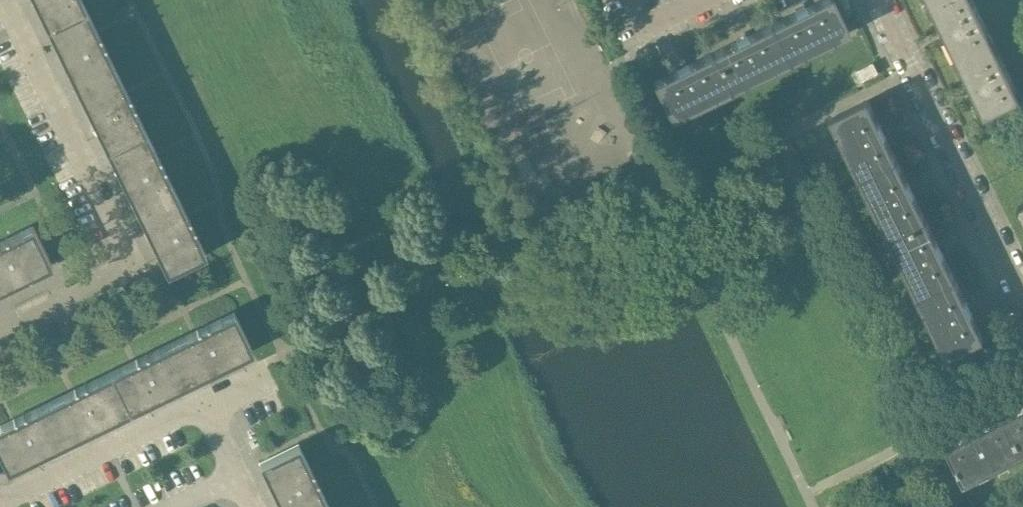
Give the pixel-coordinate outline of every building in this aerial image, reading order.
[(47,28),(85,10),(81,0),(33,0),(47,28)] [(795,10),(796,12),(770,24),(788,62),(848,33),(833,0),(820,0),(804,8),(803,6),(795,10)] [(930,4),(958,60),(994,42),(973,0),(939,0),(930,4)] [(115,71),(85,10),(47,28),(77,89),(95,81),(115,71)] [(744,35),(736,39),(737,41),(711,53),(729,91),(788,62),(770,24),(745,37),(744,35)] [(994,42),(958,60),(985,117),(1022,99),(994,42)] [(685,63),(677,67),(678,69),(652,82),(660,99),(662,103),(670,120),(729,91),(711,53),(686,65),(685,63)] [(115,71),(95,81),(77,89),(107,150),(145,132),(115,71)] [(847,110),(831,118),(860,178),(897,160),(885,134),(887,133),(883,125),(881,126),(868,100),(852,108),(847,110)] [(175,193),(145,132),(107,150),(137,212),(154,203),(175,193)] [(897,160),(860,178),(889,237),(926,219),(914,193),(916,192),(912,184),(910,185),(897,160)] [(175,193),(154,203),(137,212),(166,272),(205,254),(175,193)] [(926,219),(889,237),(918,297),(955,279),(943,253),(945,252),(941,244),(939,245),(926,219)] [(0,241),(0,289),(51,264),(32,226),(0,241)] [(955,279),(918,297),(947,356),(984,338),(972,312),(974,311),(970,303),(967,304),(955,279)] [(233,312),(191,332),(172,341),(191,380),(252,350),(233,312)] [(172,341),(136,359),(110,372),(129,410),(191,380),(172,341)] [(110,372),(74,389),(49,401),(68,439),(129,410),(110,372)] [(13,419),(0,425),(0,456),(7,469),(68,439),(49,401),(13,419)] [(1006,417),(1022,452),(1022,408),(1006,417)] [(973,433),(947,446),(965,483),(1022,454),(1022,452),(1006,417),(973,433)] [(308,465),(297,444),(259,463),(281,506),(323,506),(327,505),(308,465)]
